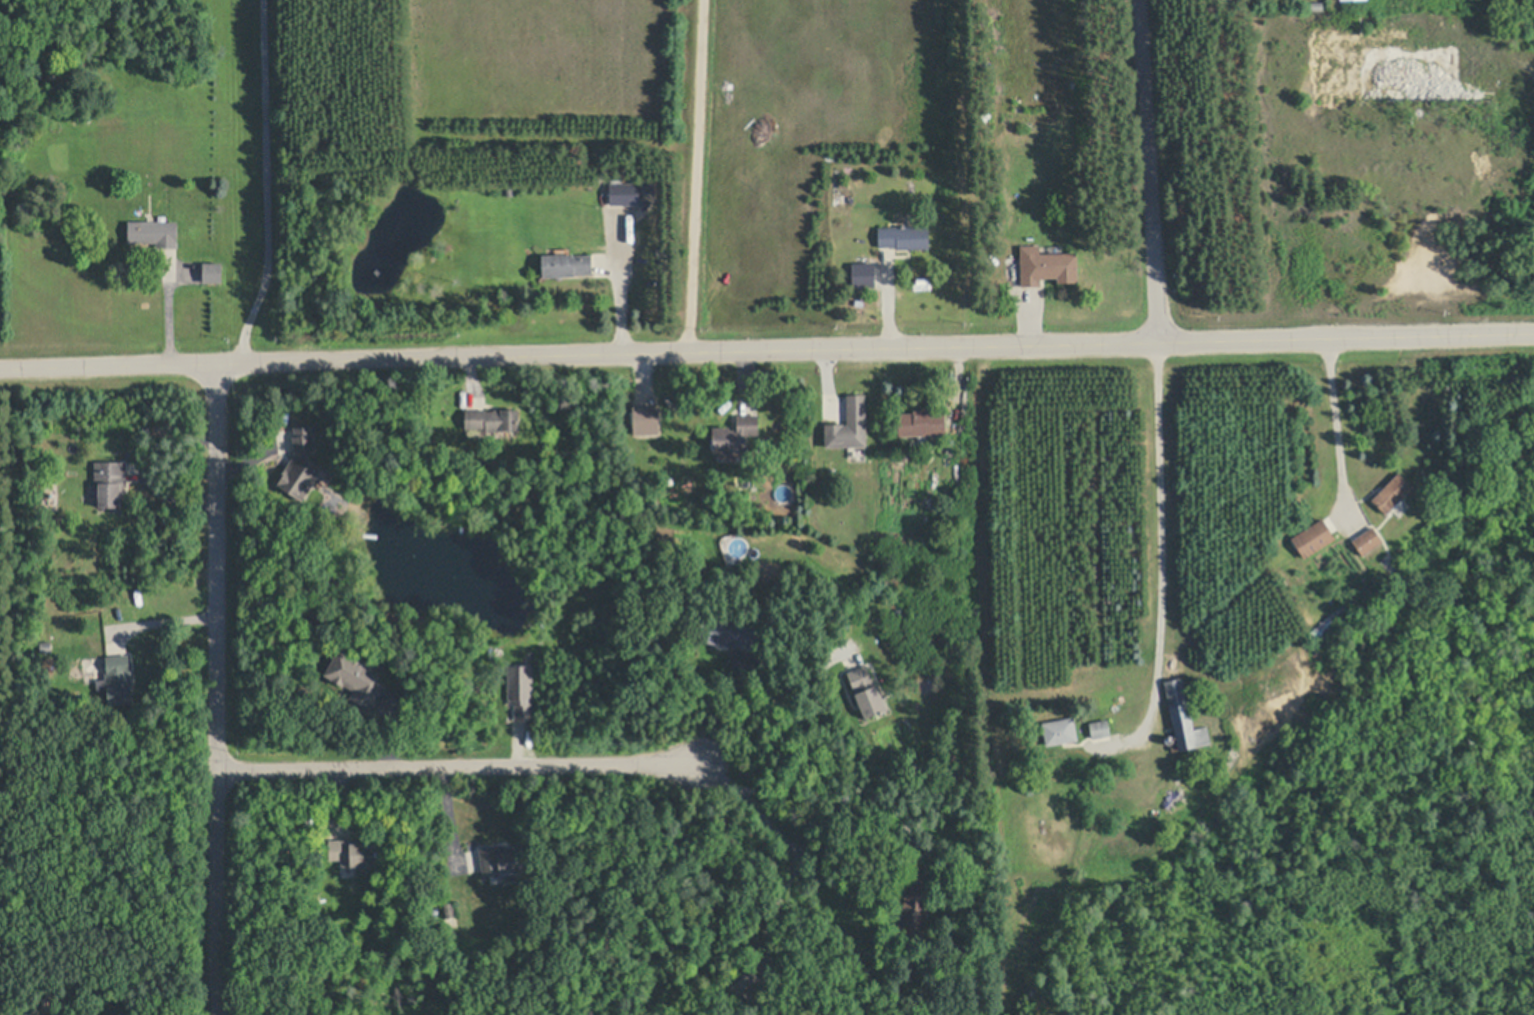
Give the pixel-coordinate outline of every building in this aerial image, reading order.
[(1323,9),(1311,9),(1311,2),(1323,1),(1323,9)] [(640,203),(611,203),(610,182),(640,182),(640,203)] [(655,192),(642,192),(642,184),(655,184),(655,192)] [(179,220),(179,246),(158,246),(158,241),(130,241),(130,220),(179,220)] [(929,225),(929,247),(898,248),(898,245),(879,246),(878,226),(929,225)] [(1040,245),(1040,253),(1077,252),(1078,280),(1058,281),(1057,276),(1044,276),(1044,278),(1041,278),(1041,285),(1021,285),(1020,245),(1040,245)] [(574,253),(574,254),(593,254),(593,273),(575,273),(575,275),(563,275),(563,278),(557,278),(557,275),(544,275),(544,253),(574,253)] [(222,263),(222,281),(204,281),(204,263),(222,263)] [(848,288),(874,287),(873,263),(847,263),(848,288)] [(867,393),(867,445),(826,445),(826,422),(844,422),(844,423),(847,423),(847,393),(867,393)] [(519,407),(519,426),(504,427),(504,430),(486,430),(486,427),(466,427),(466,409),(486,408),(487,410),(494,410),(494,408),(501,408),(501,407),(519,407)] [(655,407),(630,407),(631,435),(656,434),(655,407)] [(930,408),(930,411),(946,410),(947,433),(900,434),(899,412),(914,412),(914,408),(930,408)] [(758,414),(758,433),(747,433),(747,451),(714,451),(714,425),(730,425),(730,429),(738,429),(738,414),(758,414)] [(324,467),(302,498),(277,481),(284,472),(283,471),(295,452),(293,434),(295,434),(294,425),(312,422),(316,448),(307,449),(307,453),(321,462),(319,464),(324,467)] [(123,484),(124,497),(121,497),(121,505),(99,506),(99,487),(96,487),(95,463),(126,462),(127,484),(123,484)] [(1413,485),(1387,513),(1372,499),(1399,471),(1413,485)] [(1336,537),(1305,557),(1292,537),(1323,517),(1336,537)] [(1384,541),(1363,555),(1353,540),(1374,526),(1384,541)] [(697,585),(695,595),(685,593),(686,583),(697,585)] [(757,628),(753,651),(728,646),(728,644),(700,638),(698,638),(703,615),(721,619),(721,621),(757,628)] [(52,650),(41,651),(41,641),(52,640),(52,650)] [(338,646),(352,654),(353,653),(362,657),(361,659),(367,662),(368,660),(376,664),(375,666),(381,670),(376,679),(383,683),(370,706),(350,695),(353,689),(343,684),(330,677),(331,677),(324,673),(338,646)] [(132,685),(134,701),(110,703),(108,685),(106,685),(106,679),(105,673),(108,672),(107,656),(130,654),(132,685)] [(531,720),(531,665),(506,665),(506,706),(512,706),(512,720),(531,720)] [(869,666),(876,686),(879,685),(888,709),(866,718),(849,674),(869,666)] [(1183,677),(1195,729),(1207,726),(1211,742),(1172,751),(1171,745),(1178,743),(1164,682),(1183,677)] [(105,688),(97,688),(97,678),(105,678),(105,685),(105,688)] [(1078,737),(1047,744),(1043,721),(1074,715),(1078,737)] [(1111,733),(1093,736),(1090,721),(1108,717),(1111,733)] [(1170,734),(1171,734),(1172,734),(1172,735),(1173,735),(1174,736),(1174,737),(1175,737),(1175,738),(1175,739),(1175,740),(1175,741),(1174,741),(1174,742),(1173,743),(1172,743),(1172,744),(1171,744),(1170,744),(1169,744),(1168,744),(1168,743),(1167,743),(1166,742),(1166,741),(1165,741),(1165,740),(1165,739),(1165,738),(1165,737),(1166,737),(1166,736),(1167,735),(1168,734),(1169,734),(1170,734)] [(1185,796),(1169,808),(1163,799),(1179,787),(1185,796)] [(352,839),(352,841),(376,841),(377,864),(367,864),(367,873),(356,873),(356,864),(352,864),(352,866),(342,866),(342,859),(330,860),(329,840),(352,839)] [(524,845),(528,869),(518,870),(519,880),(507,882),(506,873),(484,876),(480,848),(499,845),(499,850),(521,847),(521,846),(524,845)] [(479,872),(476,851),(466,852),(470,874),(479,872)] [(930,868),(927,925),(899,923),(901,886),(906,886),(906,885),(907,867),(930,868)] [(457,915),(445,917),(443,904),(455,902),(457,915)]
